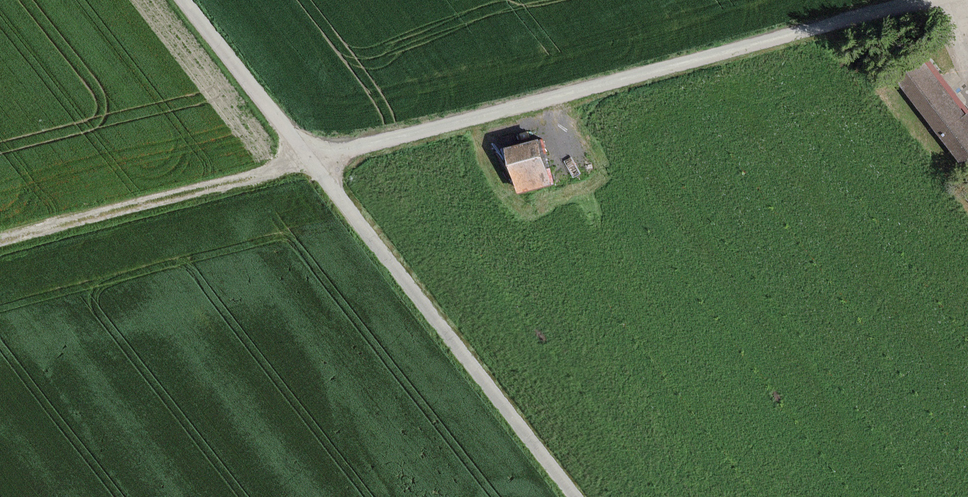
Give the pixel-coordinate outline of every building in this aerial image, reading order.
[(923,57),(896,77),(960,159),(967,152),(967,115),(964,110),(923,57)] [(553,182),(539,135),(507,145),(521,191),(553,182)]
